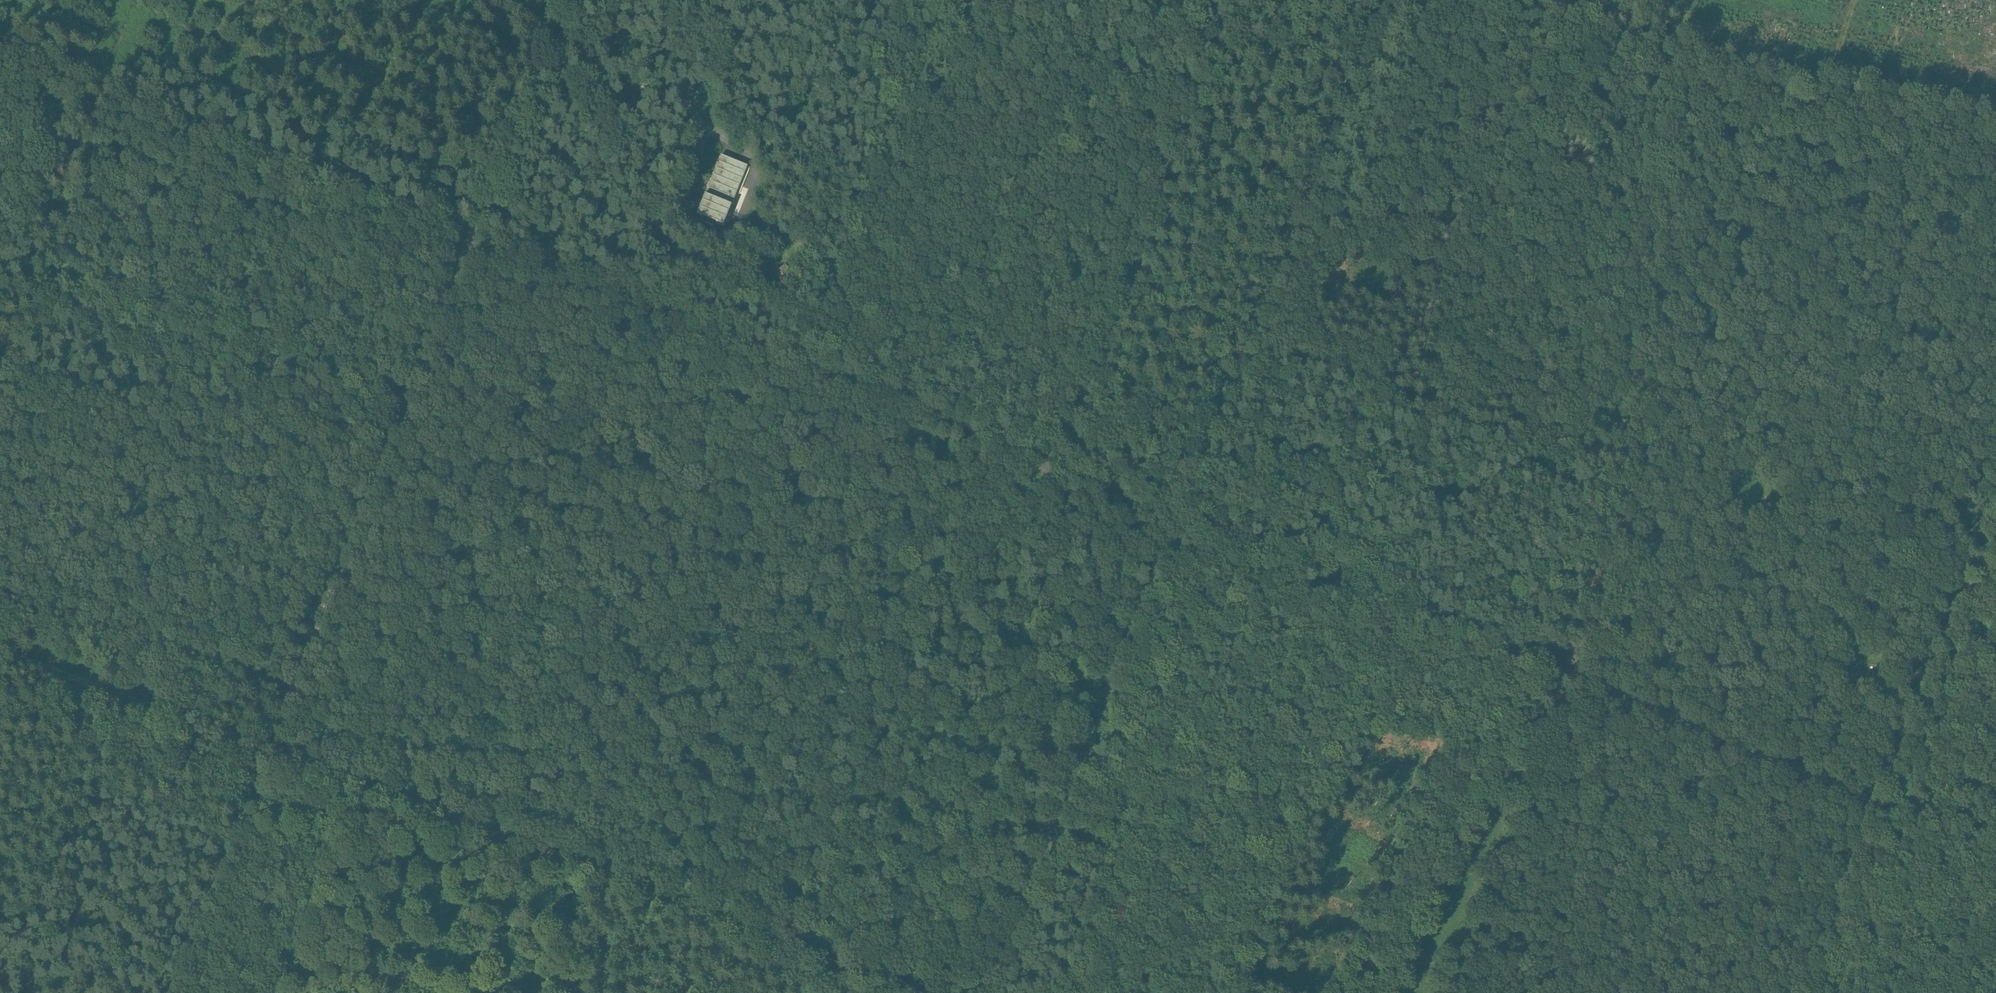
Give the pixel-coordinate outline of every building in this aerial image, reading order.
[(751,164),(724,151),(698,216),(726,227),(751,164)] [(771,243),(761,247),(765,255),(774,250),(771,243)] [(782,283),(794,275),(786,263),(774,271),(782,283)] [(1863,762),(1859,772),(1867,775),(1870,764),(1863,762)]
